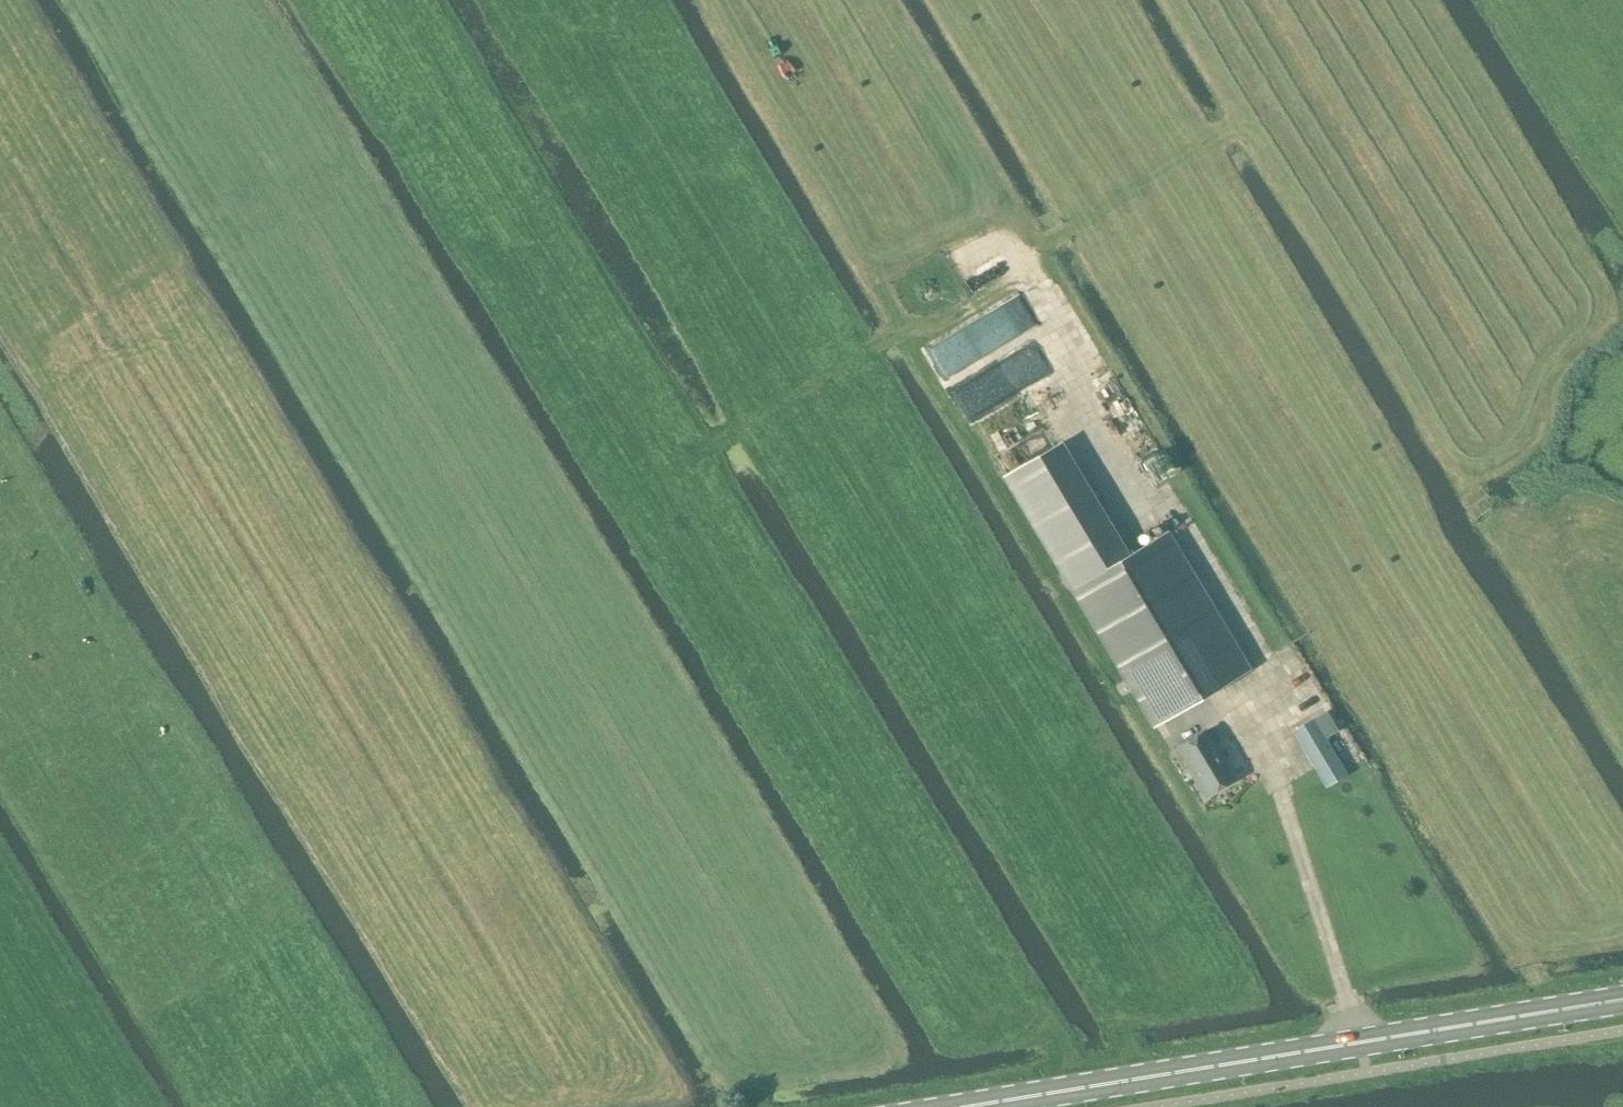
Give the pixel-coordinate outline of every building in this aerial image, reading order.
[(1008,474),(1153,725),(1194,701),(1250,668),(1171,531),(1124,558),(1058,445),(1008,474)] [(1325,712),(1295,730),(1327,785),(1330,784),(1332,784),(1337,781),(1342,779),(1342,777),(1344,775),(1322,737),(1335,729),(1325,712)] [(1198,779),(1196,781),(1204,793),(1206,792),(1207,794),(1234,778),(1205,730),(1178,746),(1198,779)]
